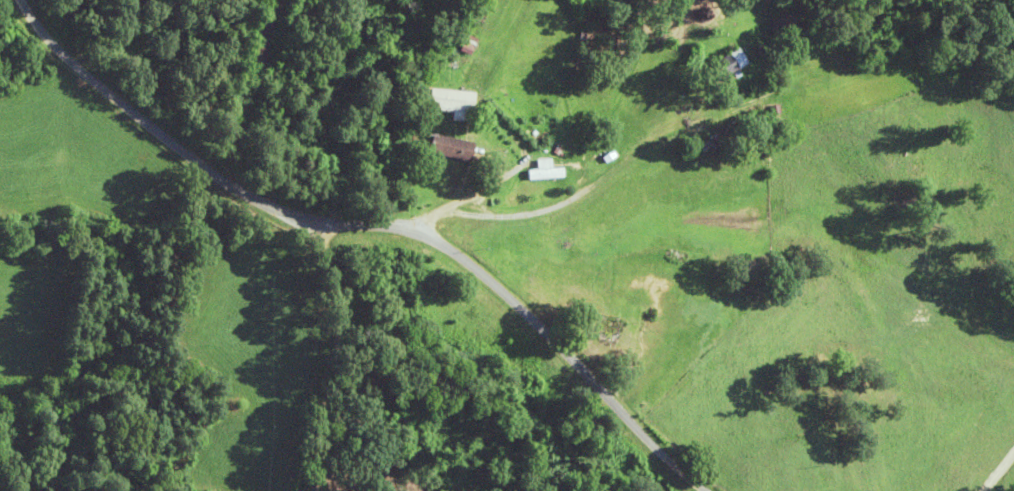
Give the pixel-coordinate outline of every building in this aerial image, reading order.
[(693,62),(701,79),(733,65),(726,48),(693,62)] [(462,91),(417,87),(416,109),(440,111),(439,120),(460,121),(462,91)] [(455,160),(459,141),(418,133),(414,152),(455,160)] [(523,159),(524,168),(513,169),(514,180),(550,176),(549,167),(537,168),(536,158),(523,159)]
